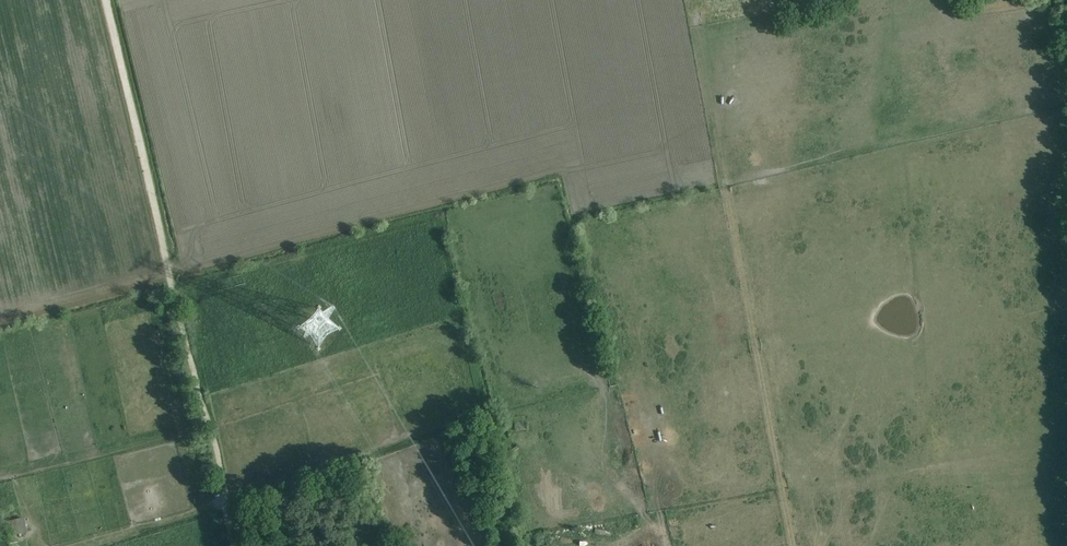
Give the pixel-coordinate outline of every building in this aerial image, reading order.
[(23,517),(14,519),(17,533),(27,531),(23,517)]
